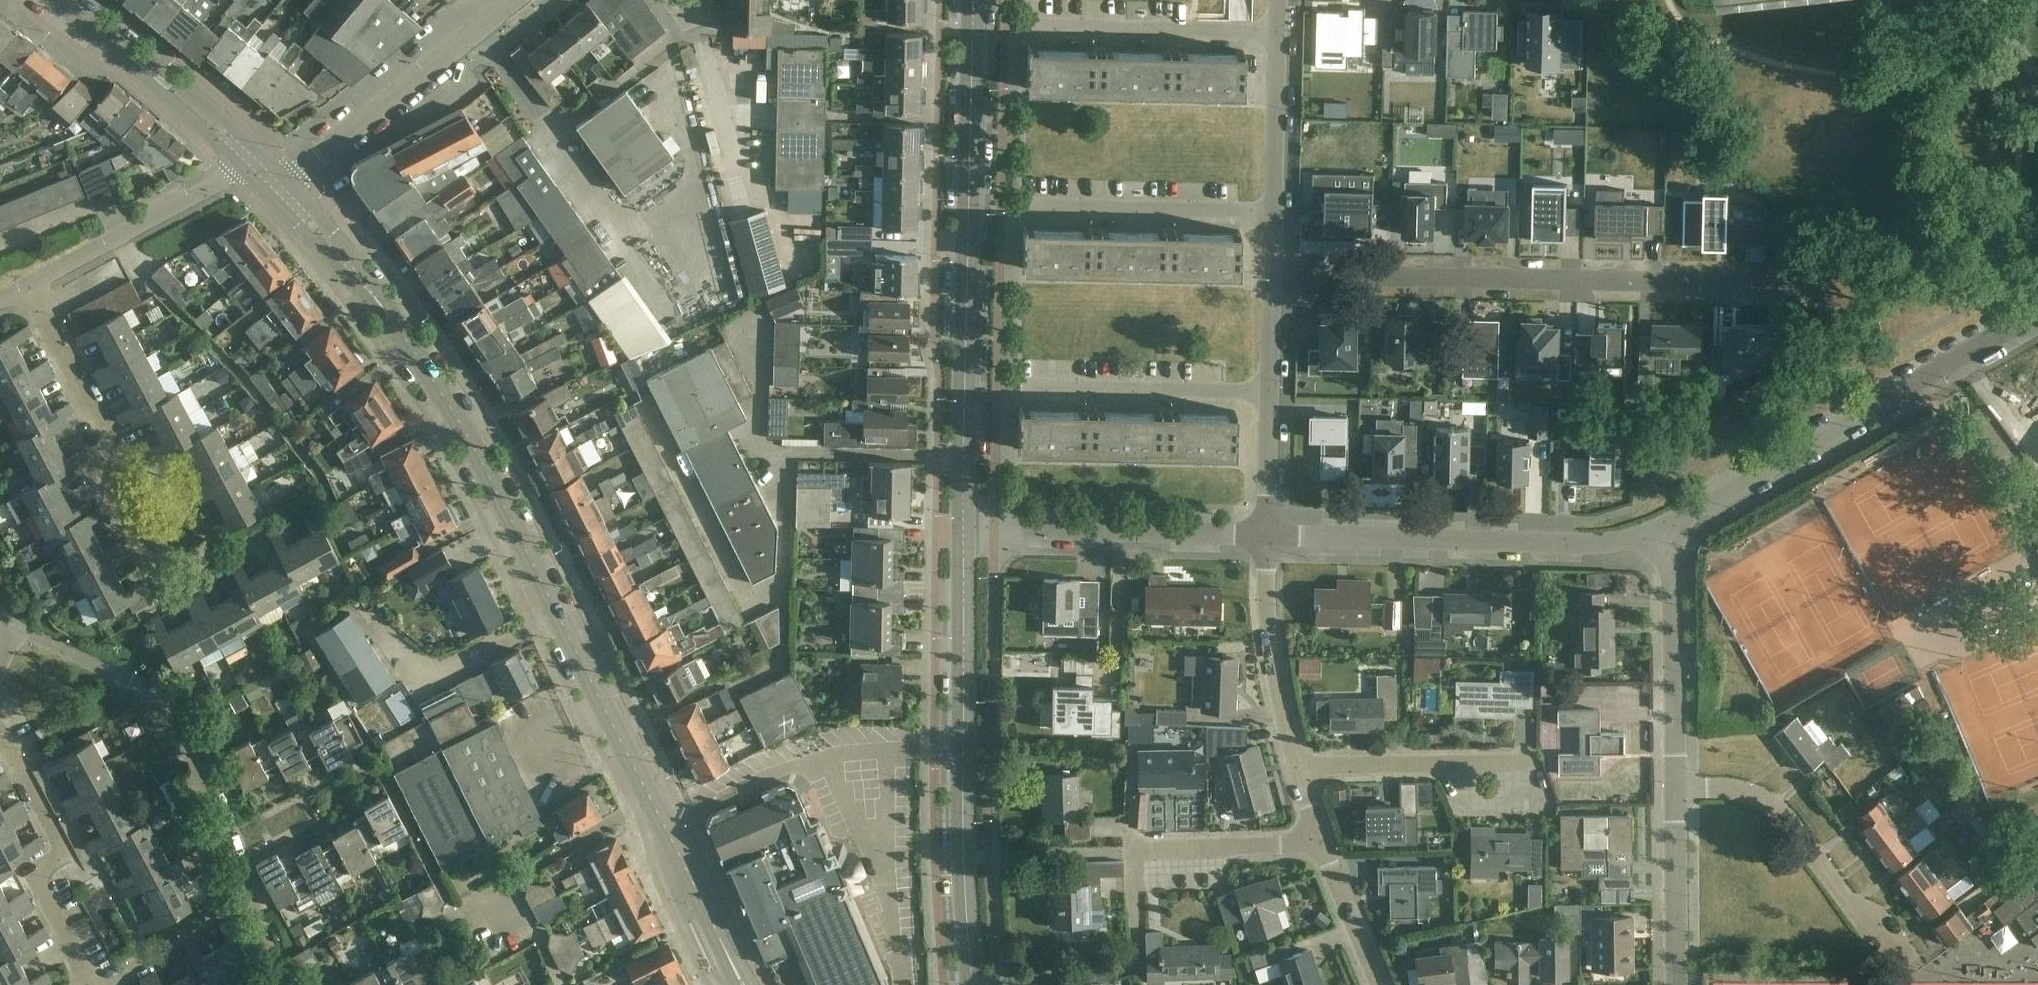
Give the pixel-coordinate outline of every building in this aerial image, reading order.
[(124,0),(143,16),(157,0),(124,0)] [(143,16),(161,31),(187,0),(157,0),(143,16)] [(161,31),(179,46),(202,20),(210,11),(197,0),(198,0),(187,0),(161,31)] [(235,0),(225,11),(227,13),(213,30),(202,20),(179,46),(199,63),(207,53),(237,18),(251,0),(234,0),(235,0)] [(303,11),(316,21),(334,0),(312,0),(303,11)] [(316,21),(321,26),(344,45),(383,0),(334,0),(316,21)] [(391,0),(383,0),(344,45),(371,67),(423,26),(405,12),(391,0)] [(601,0),(589,0),(586,3),(588,6),(590,5),(601,19),(610,12),(601,0)] [(616,0),(601,0),(610,12),(619,5),(616,0)] [(644,0),(625,0),(619,5),(626,14),(644,0)] [(651,10),(644,0),(626,14),(633,24),(651,10)] [(726,31),(746,31),(765,32),(794,32),(794,25),(769,17),(769,0),(726,0),(726,31)] [(886,10),(859,9),(859,20),(902,20),(922,21),(922,10),(927,10),(927,0),(886,0),(886,10)] [(254,17),(247,26),(237,18),(207,53),(225,67),(253,33),(274,9),(264,1),(252,16),(254,17)] [(590,5),(588,6),(569,22),(588,46),(591,49),(603,39),(607,44),(615,37),(605,23),(601,19),(590,5)] [(619,5),(610,12),(601,19),(605,23),(615,37),(629,57),(647,44),(641,34),(633,24),(626,14),(619,5)] [(1318,10),(1317,66),(1349,67),(1349,55),(1365,55),(1365,43),(1379,43),(1380,16),(1366,16),(1366,8),(1350,7),(1350,14),(1342,14),(1342,11),(1318,10)] [(1384,39),(1383,65),(1396,65),(1396,61),(1407,61),(1407,74),(1435,74),(1437,12),(1434,12),(1434,9),(1424,9),(1424,12),(1409,11),(1408,39),(1397,39),(1384,39)] [(658,20),(651,10),(633,24),(641,34),(658,20)] [(1448,29),(1447,76),(1476,76),(1477,48),(1498,49),(1498,39),(1504,39),(1504,24),(1498,24),(1499,11),(1465,10),(1465,14),(1464,30),(1448,29)] [(1519,23),(1518,49),(1527,49),(1527,63),(1561,64),(1561,50),(1567,50),(1567,54),(1583,55),(1584,19),(1568,18),(1567,25),(1562,24),(1562,12),(1528,11),(1528,23),(1519,23)] [(0,14),(0,50),(18,29),(0,14)] [(666,30),(658,20),(641,34),(647,44),(666,30)] [(588,46),(569,22),(549,37),(568,62),(569,62),(588,46)] [(344,45),(321,26),(304,45),(326,64),(344,79),(350,84),(371,67),(344,45)] [(18,29),(0,50),(0,68),(5,61),(15,69),(36,43),(18,29)] [(886,32),(885,49),(875,49),(875,48),(860,48),(860,60),(885,59),(921,60),(921,49),(926,50),(926,34),(922,34),(922,33),(886,32)] [(265,43),(253,33),(225,67),(243,83),(269,52),(279,40),(280,38),(274,33),(265,43)] [(767,35),(767,47),(767,62),(778,62),(775,188),(823,189),(826,49),(830,49),(830,36),(767,35)] [(568,62),(549,37),(529,53),(527,54),(548,79),(549,78),(561,69),(563,72),(572,65),(569,62),(568,62)] [(289,48),(279,40),(243,83),(261,98),(302,48),(295,42),(289,48)] [(36,43),(15,69),(25,77),(20,84),(21,84),(11,96),(0,86),(0,98),(12,108),(15,105),(54,59),(36,43)] [(529,53),(521,44),(509,54),(552,108),(559,103),(565,98),(549,78),(548,79),(527,54),(529,53)] [(1028,45),(1027,88),(1099,90),(1100,51),(1030,50),(1030,45),(1028,45)] [(303,49),(302,48),(261,98),(280,113),(344,79),(326,64),(309,84),(288,67),(303,49)] [(1244,50),(1242,50),(1242,54),(1172,53),(1171,91),(1243,93),(1244,50)] [(1172,53),(1100,51),(1099,90),(1171,91),(1172,53)] [(73,74),(54,59),(15,105),(24,112),(41,92),(51,100),(73,74)] [(925,60),(921,60),(885,59),(885,75),(875,75),(875,74),(857,74),(857,85),(860,85),(873,85),(920,86),(921,75),(925,75),(925,60)] [(606,69),(599,60),(591,66),(598,76),(606,69)] [(79,79),(78,79),(48,108),(67,125),(95,93),(79,79)] [(98,98),(97,100),(99,101),(80,122),(94,134),(129,97),(130,96),(114,83),(100,100),(98,98)] [(925,86),(920,86),(873,85),(873,100),(857,99),(857,110),(920,111),(920,101),(925,101),(925,86)] [(626,90),(610,102),(576,126),(624,192),(674,156),(626,90)] [(568,95),(565,98),(559,103),(565,111),(575,103),(568,95)] [(130,96),(129,97),(94,134),(105,144),(106,142),(109,145),(112,142),(114,143),(144,109),(130,96)] [(485,145),(480,136),(462,108),(356,163),(355,164),(353,165),(353,166),(352,168),(351,170),(351,172),(351,173),(352,175),(352,177),(353,179),(373,206),(410,179),(425,201),(464,174),(481,164),(476,156),(464,164),(464,165),(455,170),(450,164),(485,145)] [(158,121),(144,109),(114,143),(126,153),(134,150),(136,147),(158,121)] [(186,145),(158,121),(136,147),(134,150),(126,153),(89,169),(80,172),(95,209),(123,198),(115,182),(121,177),(117,168),(132,159),(137,153),(154,167),(173,159),(186,145)] [(873,123),(872,139),(856,138),(856,150),(874,151),(874,149),(883,149),(883,150),(919,151),(919,140),(924,140),(924,125),(919,125),(920,124),(873,123)] [(1569,128),(1568,142),(1583,143),(1583,128),(1569,128)] [(1672,130),(1672,146),(1683,146),(1684,131),(1672,130)] [(516,184),(540,217),(569,258),(564,262),(589,298),(621,276),(556,184),(523,137),(522,136),(495,154),(516,184)] [(923,151),(919,151),(883,150),(883,176),(918,177),(919,166),(923,166),(923,151)] [(855,175),(874,176),(874,165),(856,165),(855,175)] [(1314,172),(1313,211),(1326,211),(1326,232),(1354,233),(1354,239),(1355,239),(1355,233),(1374,233),(1374,224),(1387,224),(1388,202),(1375,202),(1375,189),(1329,188),(1330,174),(1331,174),(1331,172),(1314,172)] [(76,174),(62,179),(71,202),(85,196),(78,177),(76,174)] [(475,190),(464,174),(425,201),(423,203),(404,216),(389,227),(396,236),(395,237),(403,249),(408,257),(409,256),(414,263),(444,244),(438,236),(459,222),(456,218),(452,220),(448,214),(432,225),(430,221),(475,190)] [(923,177),(918,177),(883,176),(882,201),(918,202),(918,192),(922,192),(923,177)] [(71,202),(62,179),(48,185),(57,207),(71,202)] [(410,179),(373,206),(382,219),(382,220),(388,227),(389,227),(404,216),(423,203),(425,201),(410,179)] [(1448,207),(1448,182),(1406,181),(1405,234),(1434,235),(1435,207),(1448,207)] [(1566,238),(1567,234),(1580,234),(1581,206),(1567,206),(1567,183),(1566,183),(1566,184),(1535,183),(1534,217),(1534,236),(1525,236),(1525,237),(1543,238),(1543,242),(1544,242),(1544,238),(1566,238)] [(540,217),(516,184),(493,199),(516,231),(540,217)] [(57,207),(48,185),(33,191),(42,213),(57,207)] [(1468,234),(1468,236),(1469,236),(1481,236),(1481,239),(1480,239),(1480,241),(1482,241),(1482,240),(1494,240),(1494,241),(1496,241),(1496,239),(1495,239),(1495,236),(1507,237),(1509,237),(1509,236),(1508,236),(1509,206),(1509,204),(1508,204),(1508,205),(1493,204),(1493,189),(1477,188),(1469,188),(1469,203),(1468,203),(1468,205),(1469,205),(1468,235),(1468,234)] [(1597,189),(1596,239),(1624,239),(1624,231),(1648,232),(1649,204),(1625,203),(1626,189),(1597,189)] [(873,191),(855,190),(855,201),(873,202),(873,191)] [(42,213),(33,191),(19,197),(28,219),(42,213)] [(1684,240),(1684,244),(1704,244),(1704,247),(1728,248),(1728,242),(1786,243),(1763,215),(1759,218),(1746,202),(1729,202),(1729,193),(1705,192),(1705,199),(1685,199),(1684,240)] [(28,219),(19,197),(5,202),(14,225),(28,219)] [(922,202),(918,202),(882,201),(881,227),(917,228),(917,217),(922,218),(922,202)] [(5,202),(0,204),(0,230),(14,225),(5,202)] [(762,212),(730,221),(751,299),(783,289),(762,212)] [(246,220),(234,226),(225,231),(194,247),(207,264),(215,258),(222,267),(262,236),(251,222),(246,220)] [(826,225),(826,238),(871,239),(872,226),(826,225)] [(1024,225),(1023,268),(1095,269),(1096,231),(1025,230),(1025,225),(1024,225)] [(1240,230),(1238,230),(1238,234),(1168,233),(1167,271),(1239,273),(1240,230)] [(1168,233),(1096,231),(1095,269),(1167,271),(1168,233)] [(427,282),(467,258),(459,245),(465,241),(460,234),(444,244),(414,263),(427,282)] [(276,253),(262,236),(222,267),(214,273),(220,281),(240,265),(249,275),(276,253)] [(871,239),(826,238),(825,253),(851,254),(871,254),(871,239)] [(291,272),(276,253),(249,275),(228,292),(235,300),(255,284),(263,294),(291,272)] [(872,291),(897,292),(916,293),(917,256),(875,255),(875,264),(874,264),(874,262),(872,262),(872,291)] [(499,267),(494,258),(475,270),(467,258),(427,282),(440,301),(499,267)] [(163,263),(151,275),(177,301),(189,290),(163,263)] [(504,275),(499,267),(440,301),(454,320),(484,303),(476,291),(504,275)] [(294,275),(278,287),(268,295),(266,297),(274,308),(245,330),(253,339),(309,294),(294,275)] [(142,301),(131,280),(120,285),(131,307),(142,301)] [(131,307),(120,285),(110,291),(121,312),(123,311),(131,307)] [(804,305),(796,287),(765,300),(772,318),(804,305)] [(121,312),(110,291),(100,296),(111,318),(121,312)] [(870,306),(869,323),(893,324),(893,325),(908,326),(908,302),(893,301),(894,293),(897,293),(897,292),(872,291),(862,291),(861,306),(870,306)] [(323,313),(309,294),(253,339),(259,347),(287,324),(296,335),(323,313)] [(521,297),(492,314),(484,303),(454,320),(467,339),(497,322),(535,302),(530,294),(522,299),(521,297)] [(111,318),(100,296),(89,302),(100,323),(111,318)] [(100,323),(89,302),(79,307),(90,329),(100,323)] [(540,313),(535,302),(497,322),(467,339),(480,358),(512,341),(526,334),(521,324),(534,318),(533,317),(540,313)] [(90,329),(79,307),(69,313),(80,334),(90,329)] [(90,329),(80,334),(75,337),(79,345),(96,336),(103,350),(135,333),(123,311),(121,312),(111,318),(100,323),(90,329)] [(1310,347),(1310,372),(1323,372),(1323,363),(1357,364),(1358,317),(1354,317),(1354,313),(1341,313),(1341,317),(1337,317),(1337,322),(1324,322),(1323,347),(1310,347)] [(1400,318),(1388,318),(1388,342),(1384,342),(1383,357),(1387,357),(1387,361),(1416,361),(1416,363),(1442,364),(1443,332),(1426,332),(1426,334),(1418,334),(1418,315),(1400,314),(1400,318)] [(324,317),(308,329),(298,337),(312,355),(305,360),(308,363),(304,366),(299,365),(281,379),(289,389),(346,345),(340,337),(341,336),(334,326),(332,327),(331,325),(327,328),(321,320),(325,317),(324,317)] [(1572,378),(1572,353),(1559,353),(1560,327),(1547,327),(1547,322),(1543,322),(1543,317),(1530,317),(1530,321),(1525,321),(1524,368),(1558,368),(1558,378),(1572,378)] [(1466,320),(1466,346),(1466,347),(1465,375),(1499,376),(1500,321),(1466,320)] [(775,322),(775,343),(799,344),(800,323),(775,322)] [(1577,332),(1576,370),(1601,370),(1601,362),(1627,363),(1627,323),(1600,322),(1600,328),(1596,328),(1596,327),(1594,327),(1594,333),(1577,332)] [(868,358),(887,358),(907,359),(908,335),(893,334),(893,325),(893,324),(869,323),(859,323),(859,333),(868,334),(868,358)] [(1654,355),(1702,357),(1702,325),(1683,325),(1683,324),(1682,324),(1682,325),(1674,325),(1674,324),(1673,324),(1673,325),(1655,324),(1654,355)] [(28,325),(0,340),(0,368),(23,356),(16,342),(33,333),(28,325)] [(1712,346),(1712,372),(1726,372),(1733,368),(1737,376),(1790,346),(1790,327),(1727,326),(1727,346),(1712,346)] [(146,354),(135,333),(103,350),(111,363),(94,372),(98,380),(146,354)] [(520,353),(512,341),(480,358),(494,377),(555,346),(565,341),(560,333),(520,353)] [(711,346),(646,379),(682,450),(685,449),(727,428),(747,418),(738,400),(752,393),(725,340),(711,347),(711,346)] [(799,344),(775,343),(774,364),(799,365),(799,344)] [(353,354),(346,345),(289,389),(296,399),(315,386),(314,381),(319,378),(321,380),(327,375),(340,392),(362,375),(357,368),(361,365),(360,363),(361,362),(354,353),(353,354)] [(560,355),(555,346),(494,377),(506,400),(535,385),(528,372),(560,355)] [(158,375),(146,354),(98,380),(102,387),(119,378),(126,392),(158,375)] [(647,382),(634,355),(620,362),(634,389),(647,382)] [(23,356),(0,368),(0,389),(3,394),(51,368),(47,360),(30,369),(23,356)] [(1640,361),(1639,385),(1655,385),(1655,361),(1640,361)] [(799,365),(774,364),(773,385),(798,385),(799,365)] [(867,375),(866,398),(891,399),(891,400),(906,401),(907,377),(881,376),(882,367),(868,367),(868,375),(867,375)] [(55,375),(51,368),(3,394),(14,415),(45,398),(38,384),(55,375)] [(258,370),(250,377),(271,403),(279,396),(268,382),(270,380),(264,373),(262,374),(258,370)] [(366,372),(362,375),(340,392),(317,409),(323,418),(329,414),(336,422),(345,415),(353,426),(387,402),(366,372)] [(169,396),(158,375),(126,392),(133,406),(116,415),(121,423),(129,418),(169,397),(169,396)] [(538,402),(529,406),(511,415),(512,416),(514,415),(524,435),(558,418),(553,407),(573,396),(565,382),(535,397),(538,402)] [(178,392),(169,396),(169,397),(129,418),(133,426),(150,417),(157,430),(189,413),(178,392)] [(785,397),(769,397),(768,437),(784,438),(785,397)] [(53,412),(45,398),(14,415),(25,436),(26,437),(66,415),(74,411),(70,403),(53,412)] [(824,421),(824,423),(824,445),(912,447),(912,423),(905,423),(906,410),(890,409),(891,400),(891,399),(866,398),(852,398),(852,409),(845,409),(845,421),(824,421)] [(1438,400),(1426,399),(1425,411),(1438,412),(1438,400)] [(408,430),(387,402),(353,426),(359,434),(350,441),(350,442),(338,450),(347,461),(368,450),(366,447),(363,443),(372,437),(379,431),(386,441),(408,430)] [(614,413),(620,423),(640,413),(634,403),(614,413)] [(1530,405),(1530,436),(1549,436),(1549,405),(1530,405)] [(1020,406),(1019,448),(1091,450),(1091,412),(1021,410),(1022,406),(1020,406)] [(1235,410),(1234,410),(1234,415),(1163,413),(1162,451),(1234,453),(1235,410)] [(1163,413),(1091,412),(1091,450),(1162,451),(1163,413)] [(200,434),(189,413),(157,430),(164,444),(148,453),(152,461),(169,452),(201,435),(200,434)] [(645,424),(640,413),(620,423),(625,434),(645,424)] [(69,423),(66,415),(26,437),(25,436),(17,440),(28,462),(59,445),(52,432),(69,423)] [(1348,417),(1314,416),(1314,438),(1325,438),(1324,476),(1347,476),(1348,417)] [(650,434),(645,424),(625,434),(630,444),(650,434)] [(1377,477),(1405,478),(1406,448),(1417,448),(1418,424),(1405,424),(1404,433),(1378,433),(1377,477)] [(217,425),(200,434),(201,435),(169,452),(173,460),(190,451),(197,464),(229,447),(217,425)] [(1451,427),(1437,427),(1435,478),(1450,479),(1450,480),(1454,480),(1454,479),(1469,479),(1470,428),(1455,428),(1455,426),(1451,426),(1451,427)] [(558,427),(548,432),(530,441),(529,445),(539,464),(579,444),(597,435),(593,427),(576,435),(577,438),(567,444),(558,427)] [(738,450),(727,428),(685,449),(696,471),(738,450)] [(1565,482),(1579,482),(1580,482),(1616,483),(1617,466),(1617,465),(1618,433),(1603,432),(1602,432),(1592,432),(1591,455),(1585,455),(1566,455),(1565,482)] [(655,444),(650,434),(630,444),(635,454),(655,444)] [(414,438),(396,447),(381,454),(387,467),(369,476),(373,484),(424,459),(414,438)] [(1530,452),(1530,440),(1502,439),(1500,484),(1516,484),(1516,480),(1529,481),(1530,464),(1531,465),(1531,452),(1530,452)] [(250,464),(239,442),(229,447),(197,464),(204,478),(187,487),(191,495),(240,468),(240,469),(250,464)] [(587,460),(579,444),(539,464),(549,485),(589,465),(587,460)] [(661,454),(655,444),(635,454),(641,465),(661,454)] [(67,459),(59,445),(28,462),(39,483),(40,484),(71,467),(88,458),(84,450),(67,459)] [(373,456),(368,450),(347,461),(354,471),(373,456)] [(778,528),(738,450),(696,471),(752,583),(776,571),(778,528)] [(666,465),(661,454),(641,465),(645,472),(646,475),(666,465)] [(435,481),(424,459),(373,484),(377,493),(383,490),(390,504),(397,501),(398,503),(404,500),(403,497),(435,481)] [(869,462),(868,463),(873,463),(872,477),(862,476),(862,487),(912,489),(913,478),(909,478),(909,464),(911,464),(911,463),(869,462)] [(656,494),(654,491),(674,481),(666,465),(646,475),(645,472),(632,479),(644,500),(656,494)] [(75,475),(71,467),(40,484),(39,483),(22,492),(34,514),(66,497),(58,484),(75,475)] [(240,468),(191,495),(195,502),(212,493),(220,507),(251,490),(240,469),(240,468)] [(624,470),(610,478),(609,477),(599,482),(604,491),(614,486),(628,479),(624,470)] [(845,473),(797,472),(797,486),(844,487),(845,473)] [(581,474),(569,480),(551,489),(562,510),(591,496),(581,474)] [(446,503),(435,481),(403,497),(404,500),(410,512),(392,521),(395,528),(446,503)] [(654,491),(656,494),(662,506),(682,496),(674,481),(654,491)] [(620,497),(614,486),(604,491),(607,497),(602,496),(594,500),(593,499),(564,514),(575,535),(604,520),(604,522),(616,516),(609,502),(620,497)] [(844,487),(797,486),(796,525),(829,526),(830,499),(844,499),(844,487)] [(867,514),(868,514),(868,526),(893,527),(893,515),(910,515),(910,514),(908,514),(908,499),(912,499),(912,489),(862,487),(862,499),(872,499),(871,513),(867,513),(867,514)] [(263,512),(251,490),(220,507),(227,520),(210,529),(214,538),(263,512)] [(687,507),(682,496),(662,506),(667,517),(687,507)] [(73,511),(66,497),(34,514),(45,536),(54,531),(53,531),(94,509),(90,502),(73,511)] [(348,498),(340,502),(337,503),(348,525),(349,525),(358,520),(348,498)] [(451,512),(446,503),(395,528),(400,538),(413,531),(419,543),(457,524),(456,522),(459,520),(454,511),(451,512)] [(102,505),(94,509),(53,531),(54,531),(65,552),(97,536),(90,522),(107,513),(102,505)] [(692,517),(687,507),(667,517),(673,527),(692,517)] [(327,535),(314,511),(305,515),(314,532),(301,540),(318,571),(339,559),(327,535)] [(698,527),(692,517),(673,527),(678,537),(698,527)] [(604,520),(575,535),(586,557),(615,542),(637,531),(632,522),(610,532),(604,522),(604,520)] [(854,526),(853,559),(891,559),(891,549),(904,549),(905,527),(893,527),(868,526),(854,526)] [(703,538),(698,527),(678,537),(683,548),(703,538)] [(287,547),(278,530),(269,534),(274,543),(295,583),(296,582),(318,571),(301,540),(287,547)] [(104,549),(97,536),(65,552),(76,573),(125,548),(121,540),(104,549)] [(631,543),(618,549),(615,542),(586,557),(595,576),(636,555),(637,558),(656,548),(656,547),(658,546),(653,537),(633,547),(631,543)] [(708,548),(703,538),(683,548),(689,558),(708,548)] [(295,583),(274,543),(267,547),(276,564),(262,571),(279,602),(301,591),(296,582),(295,583)] [(392,560),(399,573),(422,560),(414,547),(392,560)] [(129,555),(125,548),(76,573),(88,595),(119,578),(112,565),(129,555)] [(661,557),(656,548),(637,558),(642,568),(653,562),(652,561),(661,557)] [(714,559),(708,548),(689,558),(694,569),(714,559)] [(408,569),(418,586),(453,566),(443,549),(408,569)] [(719,570),(714,559),(694,569),(700,579),(719,570)] [(891,559),(853,559),(852,590),(903,591),(904,570),(891,570),(891,559)] [(248,578),(239,561),(231,565),(236,574),(262,622),(264,626),(282,616),(283,611),(279,603),(279,602),(262,571),(248,578)] [(675,564),(636,584),(617,595),(607,600),(618,620),(651,604),(644,591),(679,573),(675,564)] [(445,581),(472,635),(504,619),(477,565),(445,581)] [(626,565),(615,571),(597,580),(607,600),(617,595),(636,584),(626,565)] [(724,580),(719,570),(700,579),(705,590),(724,580)] [(1146,585),(1145,597),(1145,621),(1219,623),(1220,587),(1198,587),(1198,591),(1168,591),(1168,586),(1167,586),(1164,574),(1149,573),(1149,585),(1146,585)] [(262,622),(236,574),(228,578),(237,595),(224,602),(241,633),(262,622)] [(126,592),(119,578),(88,595),(99,617),(148,591),(143,583),(126,592)] [(1043,617),(1063,617),(1083,618),(1082,635),(1097,635),(1097,606),(1077,606),(1077,580),(1044,579),(1043,596),(1045,596),(1044,616),(1043,616),(1043,617)] [(729,590),(724,580),(705,590),(708,595),(710,600),(729,590)] [(1315,623),(1331,624),(1331,619),(1368,620),(1369,580),(1347,580),(1347,590),(1315,589),(1314,607),(1315,607),(1315,623)] [(735,601),(729,590),(710,600),(712,604),(716,611),(735,601)] [(903,591),(852,590),(851,622),(889,623),(890,612),(903,612),(903,591)] [(210,609),(201,592),(194,596),(220,644),(225,655),(245,645),(239,634),(241,633),(224,602),(210,609)] [(1431,615),(1431,639),(1443,639),(1444,622),(1488,623),(1502,623),(1503,599),(1489,599),(1489,595),(1473,594),(1473,595),(1445,594),(1445,593),(1444,593),(1444,595),(1432,595),(1431,615)] [(1577,593),(1577,609),(1582,609),(1582,646),(1575,646),(1575,672),(1600,672),(1599,664),(1613,663),(1613,645),(1611,645),(1611,625),(1613,625),(1612,608),(1603,608),(1603,593),(1577,593)] [(712,604),(710,600),(708,595),(677,610),(677,611),(667,617),(666,614),(658,618),(652,608),(637,615),(619,624),(630,645),(678,621),(712,604)] [(220,644),(194,596),(186,600),(195,617),(182,624),(198,656),(220,644)] [(1385,602),(1384,627),(1400,627),(1401,602),(1401,601),(1383,600),(1383,602),(1385,602)] [(740,612),(735,601),(716,611),(721,621),(740,612)] [(779,606),(749,621),(761,646),(780,635),(779,606)] [(746,622),(740,612),(721,621),(726,632),(746,622)] [(359,703),(394,682),(353,613),(318,634),(359,703)] [(168,632),(159,615),(150,619),(151,621),(176,668),(198,656),(182,624),(168,632)] [(721,621),(705,629),(703,625),(685,634),(678,621),(630,645),(643,671),(647,672),(712,640),(727,633),(726,632),(721,621)] [(889,623),(851,622),(850,653),(902,655),(902,634),(889,633),(889,623)] [(312,647),(298,655),(307,673),(322,665),(312,647)] [(536,683),(520,649),(490,664),(495,674),(481,681),(477,674),(457,684),(466,701),(468,705),(502,688),(507,698),(536,683)] [(1219,657),(1192,656),(1191,683),(1204,683),(1202,709),(1233,711),(1235,658),(1223,658),(1223,657),(1219,657)] [(659,702),(706,679),(696,657),(647,682),(647,683),(649,682),(659,702)] [(860,713),(880,713),(900,714),(901,664),(861,663),(860,713)] [(790,734),(817,721),(793,671),(740,697),(764,747),(781,739),(781,738),(790,733),(790,734)] [(1501,683),(1458,682),(1457,713),(1479,713),(1479,715),(1480,715),(1480,713),(1490,714),(1490,715),(1491,715),(1491,714),(1514,714),(1514,704),(1530,704),(1531,672),(1502,671),(1501,683)] [(1057,673),(1056,673),(1056,693),(1062,694),(1062,703),(1053,702),(1053,729),(1073,729),(1073,731),(1076,731),(1076,722),(1091,722),(1091,736),(1120,736),(1120,710),(1110,710),(1110,698),(1092,697),(1093,674),(1076,673),(1075,686),(1057,686),(1057,673)] [(1395,674),(1377,675),(1377,699),(1329,699),(1316,699),(1316,717),(1330,716),(1330,730),(1382,729),(1382,718),(1396,718),(1396,698),(1395,674)] [(729,711),(737,707),(727,687),(720,690),(729,711)] [(667,719),(677,738),(708,722),(699,706),(708,701),(705,696),(669,715),(667,719)] [(333,718),(309,731),(320,752),(328,767),(345,758),(342,752),(363,741),(349,713),(350,713),(343,700),(328,708),(333,718)] [(479,729),(468,705),(466,701),(429,719),(443,747),(394,772),(443,871),(491,843),(490,842),(518,825),(537,814),(539,812),(539,811),(538,812),(501,737),(504,731),(497,723),(495,723),(495,722),(479,729)] [(1124,723),(1141,723),(1141,722),(1139,722),(1139,715),(1132,709),(1126,708),(1126,706),(1125,706),(1124,723)] [(677,738),(688,759),(719,744),(714,734),(727,728),(724,721),(728,719),(730,724),(742,718),(737,707),(729,711),(730,712),(726,713),(708,722),(677,738)] [(1186,725),(1186,710),(1156,709),(1156,724),(1186,725)] [(1558,753),(1558,774),(1588,774),(1599,773),(1599,753),(1623,753),(1623,733),(1599,733),(1599,709),(1558,710),(1558,725),(1579,724),(1579,753),(1558,753)] [(1798,716),(1798,717),(1777,733),(1806,771),(1824,757),(1832,768),(1851,754),(1849,751),(1856,746),(1849,737),(1838,746),(1830,736),(1819,744),(1798,716)] [(35,729),(36,730),(40,738),(52,731),(48,723),(35,729)] [(320,752),(309,731),(306,725),(292,732),(291,729),(267,741),(279,763),(286,778),(303,769),(300,763),(320,752)] [(1247,727),(1207,726),(1207,759),(1218,757),(1224,781),(1231,805),(1234,815),(1254,811),(1255,812),(1258,811),(1258,810),(1267,808),(1257,770),(1263,768),(1257,746),(1246,748),(1247,727)] [(1862,747),(1880,770),(1897,756),(1880,733),(1862,747)] [(55,759),(45,765),(45,766),(49,773),(66,764),(73,778),(105,761),(93,739),(86,743),(81,734),(50,750),(55,759)] [(279,763),(267,741),(264,736),(250,743),(248,740),(225,752),(244,788),(261,779),(258,774),(279,763)] [(719,744),(688,759),(699,781),(729,765),(719,744)] [(1192,763),(1192,749),(1138,750),(1138,783),(1177,782),(1177,786),(1191,786),(1187,790),(1188,798),(1193,804),(1202,804),(1201,767),(1193,768),(1193,763),(1192,763)] [(116,783),(105,761),(73,778),(80,791),(63,800),(68,808),(116,783)] [(5,771),(0,774),(0,786),(10,780),(5,771)] [(1076,772),(1065,773),(1045,773),(1047,818),(1063,817),(1063,821),(1065,821),(1066,839),(1090,838),(1089,824),(1077,824),(1077,817),(1078,817),(1076,772)] [(1430,782),(1416,782),(1400,782),(1400,805),(1367,806),(1368,821),(1372,822),(1372,839),(1368,839),(1368,840),(1377,840),(1377,842),(1381,842),(1381,840),(1401,840),(1401,818),(1418,818),(1418,816),(1417,816),(1417,807),(1431,807),(1430,782)] [(127,803),(116,783),(68,808),(72,816),(88,807),(96,820),(127,803)] [(738,812),(735,804),(730,806),(718,811),(717,811),(712,813),(713,814),(710,816),(707,822),(708,825),(707,826),(708,829),(709,828),(721,856),(720,857),(721,860),(723,859),(727,868),(726,869),(740,900),(739,901),(743,910),(744,910),(767,964),(797,951),(799,956),(812,984),(889,984),(885,976),(851,896),(851,895),(849,891),(850,890),(846,880),(844,881),(836,861),(838,860),(833,850),(832,851),(830,846),(821,850),(810,823),(817,820),(819,824),(820,823),(818,819),(810,822),(807,816),(798,795),(796,789),(795,789),(792,785),(788,783),(783,784),(783,783),(778,785),(778,786),(767,790),(762,792),(765,801),(738,812)] [(587,790),(570,800),(551,812),(561,828),(554,832),(559,841),(601,815),(599,810),(600,807),(597,803),(595,803),(587,790)] [(1132,793),(1130,825),(1144,826),(1144,825),(1146,794),(1132,793)] [(1959,801),(1971,817),(1982,809),(1971,793),(1959,801)] [(407,830),(388,794),(371,803),(374,809),(353,820),(355,824),(368,848),(382,841),(383,843),(407,830)] [(0,802),(0,821),(25,808),(20,800),(4,809),(0,802)] [(138,824),(127,803),(96,820),(103,833),(86,843),(91,851),(99,847),(139,825),(138,824)] [(1862,829),(1877,850),(1924,816),(1916,806),(1897,821),(1888,809),(1862,829)] [(25,808),(0,821),(0,844),(17,835),(12,825),(29,816),(25,808)] [(1971,817),(1988,839),(1999,831),(1982,809),(1971,817)] [(543,824),(537,814),(518,825),(524,836),(543,824)] [(1561,817),(1561,852),(1561,867),(1560,867),(1560,868),(1583,868),(1583,875),(1598,875),(1620,874),(1620,862),(1629,862),(1629,815),(1560,816),(1560,817),(1561,817)] [(1877,850),(1893,870),(1919,850),(1936,837),(1928,826),(1930,824),(1924,816),(1877,850)] [(147,820),(138,824),(139,825),(99,847),(103,854),(120,845),(127,859),(158,842),(147,820)] [(374,861),(368,848),(355,824),(340,833),(343,839),(322,849),(337,876),(349,870),(351,873),(374,861)] [(1471,827),(1471,847),(1471,867),(1471,877),(1498,878),(1498,867),(1527,867),(1527,875),(1541,875),(1541,859),(1542,839),(1528,838),(1528,833),(1509,833),(1509,839),(1493,839),(1494,827),(1471,827)] [(17,835),(0,844),(0,869),(11,863),(44,845),(40,836),(23,845),(17,835)] [(627,860),(616,838),(587,852),(593,864),(574,873),(574,874),(563,880),(568,890),(579,884),(627,860)] [(170,863),(158,842),(127,859),(134,872),(117,881),(121,889),(170,863)] [(305,858),(300,861),(296,854),(291,853),(280,859),(277,854),(256,865),(277,904),(279,907),(292,901),(297,911),(318,900),(315,893),(339,880),(337,876),(322,849),(319,843),(302,852),(305,858)] [(1959,863),(1952,854),(1933,869),(1924,857),(1913,865),(1897,877),(1913,897),(1959,863)] [(2036,881),(2032,884),(2036,890),(2023,900),(2017,892),(2004,902),(1995,909),(2006,924),(2017,916),(2037,943),(2037,858),(2026,867),(2037,881),(2036,881)] [(638,883),(627,860),(579,884),(584,894),(603,884),(610,897),(638,883)] [(1124,875),(1123,861),(1072,863),(1073,883),(1050,883),(1052,924),(1089,923),(1090,927),(1098,927),(1102,924),(1104,920),(1104,908),(1101,909),(1100,875),(1124,875)] [(11,863),(0,869),(0,879),(15,871),(11,863)] [(181,884),(170,863),(121,889),(125,896),(142,887),(149,901),(181,884)] [(1975,883),(1959,863),(1913,897),(1929,918),(1945,906),(1955,898),(1975,883)] [(1435,866),(1397,866),(1377,866),(1377,867),(1381,867),(1382,883),(1389,882),(1390,917),(1417,916),(1417,895),(1435,894),(1435,893),(1441,893),(1441,878),(1435,879),(1435,866)] [(1598,875),(1598,888),(1632,887),(1632,886),(1631,874),(1630,874),(1629,874),(1620,874),(1598,875)] [(1235,890),(1235,892),(1218,898),(1217,896),(1216,896),(1225,923),(1243,917),(1244,919),(1245,919),(1251,939),(1281,930),(1274,909),(1286,905),(1282,893),(1283,893),(1281,886),(1280,887),(1277,878),(1259,883),(1260,886),(1237,893),(1236,890),(1235,890)] [(434,882),(416,892),(423,903),(422,915),(441,917),(445,903),(434,882)] [(545,885),(528,882),(526,895),(525,895),(532,908),(557,895),(550,882),(545,885)] [(650,906),(638,883),(610,897),(616,910),(597,919),(597,920),(584,927),(589,937),(650,906)] [(192,906),(181,884),(149,901),(157,915),(140,924),(144,932),(192,906)] [(3,889),(0,891),(0,915),(30,899),(25,890),(9,899),(3,889)] [(560,893),(557,895),(532,908),(538,920),(539,920),(546,923),(553,920),(556,911),(566,906),(560,893)] [(2004,902),(1996,893),(1967,916),(1961,906),(1951,914),(1935,926),(1948,944),(1993,911),(1993,910),(1995,909),(2004,902)] [(30,899),(0,915),(0,938),(23,926),(17,916),(34,907),(30,899)] [(1579,918),(1579,904),(1553,903),(1553,918),(1560,918),(1560,933),(1579,933),(1579,918)] [(661,928),(650,906),(589,937),(594,947),(626,930),(633,942),(661,928)] [(1594,917),(1591,917),(1591,918),(1594,918),(1594,948),(1591,948),(1591,966),(1608,966),(1608,969),(1613,969),(1613,968),(1633,968),(1632,967),(1627,967),(1627,941),(1629,941),(1629,940),(1625,940),(1625,932),(1632,932),(1632,917),(1594,917)] [(255,969),(229,921),(221,925),(230,942),(216,949),(233,981),(255,969)] [(23,926),(0,938),(0,958),(1,960),(32,944),(33,945),(50,935),(45,926),(28,935),(23,926)] [(548,944),(554,956),(579,943),(573,931),(567,934),(550,931),(548,944)] [(1161,931),(1146,932),(1148,983),(1165,983),(1164,978),(1217,976),(1217,978),(1231,978),(1230,954),(1218,955),(1217,945),(1161,947),(1161,931)] [(304,934),(295,939),(301,950),(310,946),(304,934)] [(1526,944),(1526,942),(1495,942),(1495,970),(1503,970),(1503,974),(1508,974),(1509,982),(1527,981),(1527,960),(1541,960),(1541,977),(1567,977),(1567,957),(1566,938),(1540,938),(1540,944),(1526,944)] [(193,940),(185,944),(190,953),(207,984),(225,984),(233,981),(216,949),(202,956),(193,940)] [(679,963),(668,942),(620,966),(625,978),(631,975),(636,984),(679,963)] [(1277,945),(1250,954),(1254,968),(1280,960),(1288,984),(1320,984),(1318,977),(1314,979),(1309,964),(1313,963),(1309,949),(1292,955),(1288,942),(1277,945)] [(1466,942),(1439,946),(1440,954),(1416,957),(1420,984),(1470,984),(1467,962),(1468,962),(1466,942)] [(585,955),(579,943),(554,956),(560,968),(572,973),(579,958),(585,955)] [(1,960),(0,961),(0,984),(25,971),(20,962),(37,953),(33,945),(32,944),(1,960)] [(426,945),(412,953),(411,949),(387,962),(388,965),(399,984),(430,984),(427,980),(441,972),(426,945)] [(190,953),(183,957),(192,974),(178,981),(180,984),(207,984),(190,953)] [(679,963),(636,984),(690,984),(679,963)] [(1082,968),(1074,969),(1077,984),(1074,984),(1101,984),(1100,982),(1109,980),(1106,964),(1082,968)] [(388,965),(374,972),(372,968),(350,980),(352,984),(399,984),(388,965)] [(25,971),(0,984),(45,984),(52,981),(47,972),(31,981),(25,971)] [(155,971),(148,975),(153,984),(162,984),(155,971)] [(473,974),(466,978),(452,984),(479,984),(473,974)] [(148,975),(140,979),(143,984),(153,984),(148,975)]
